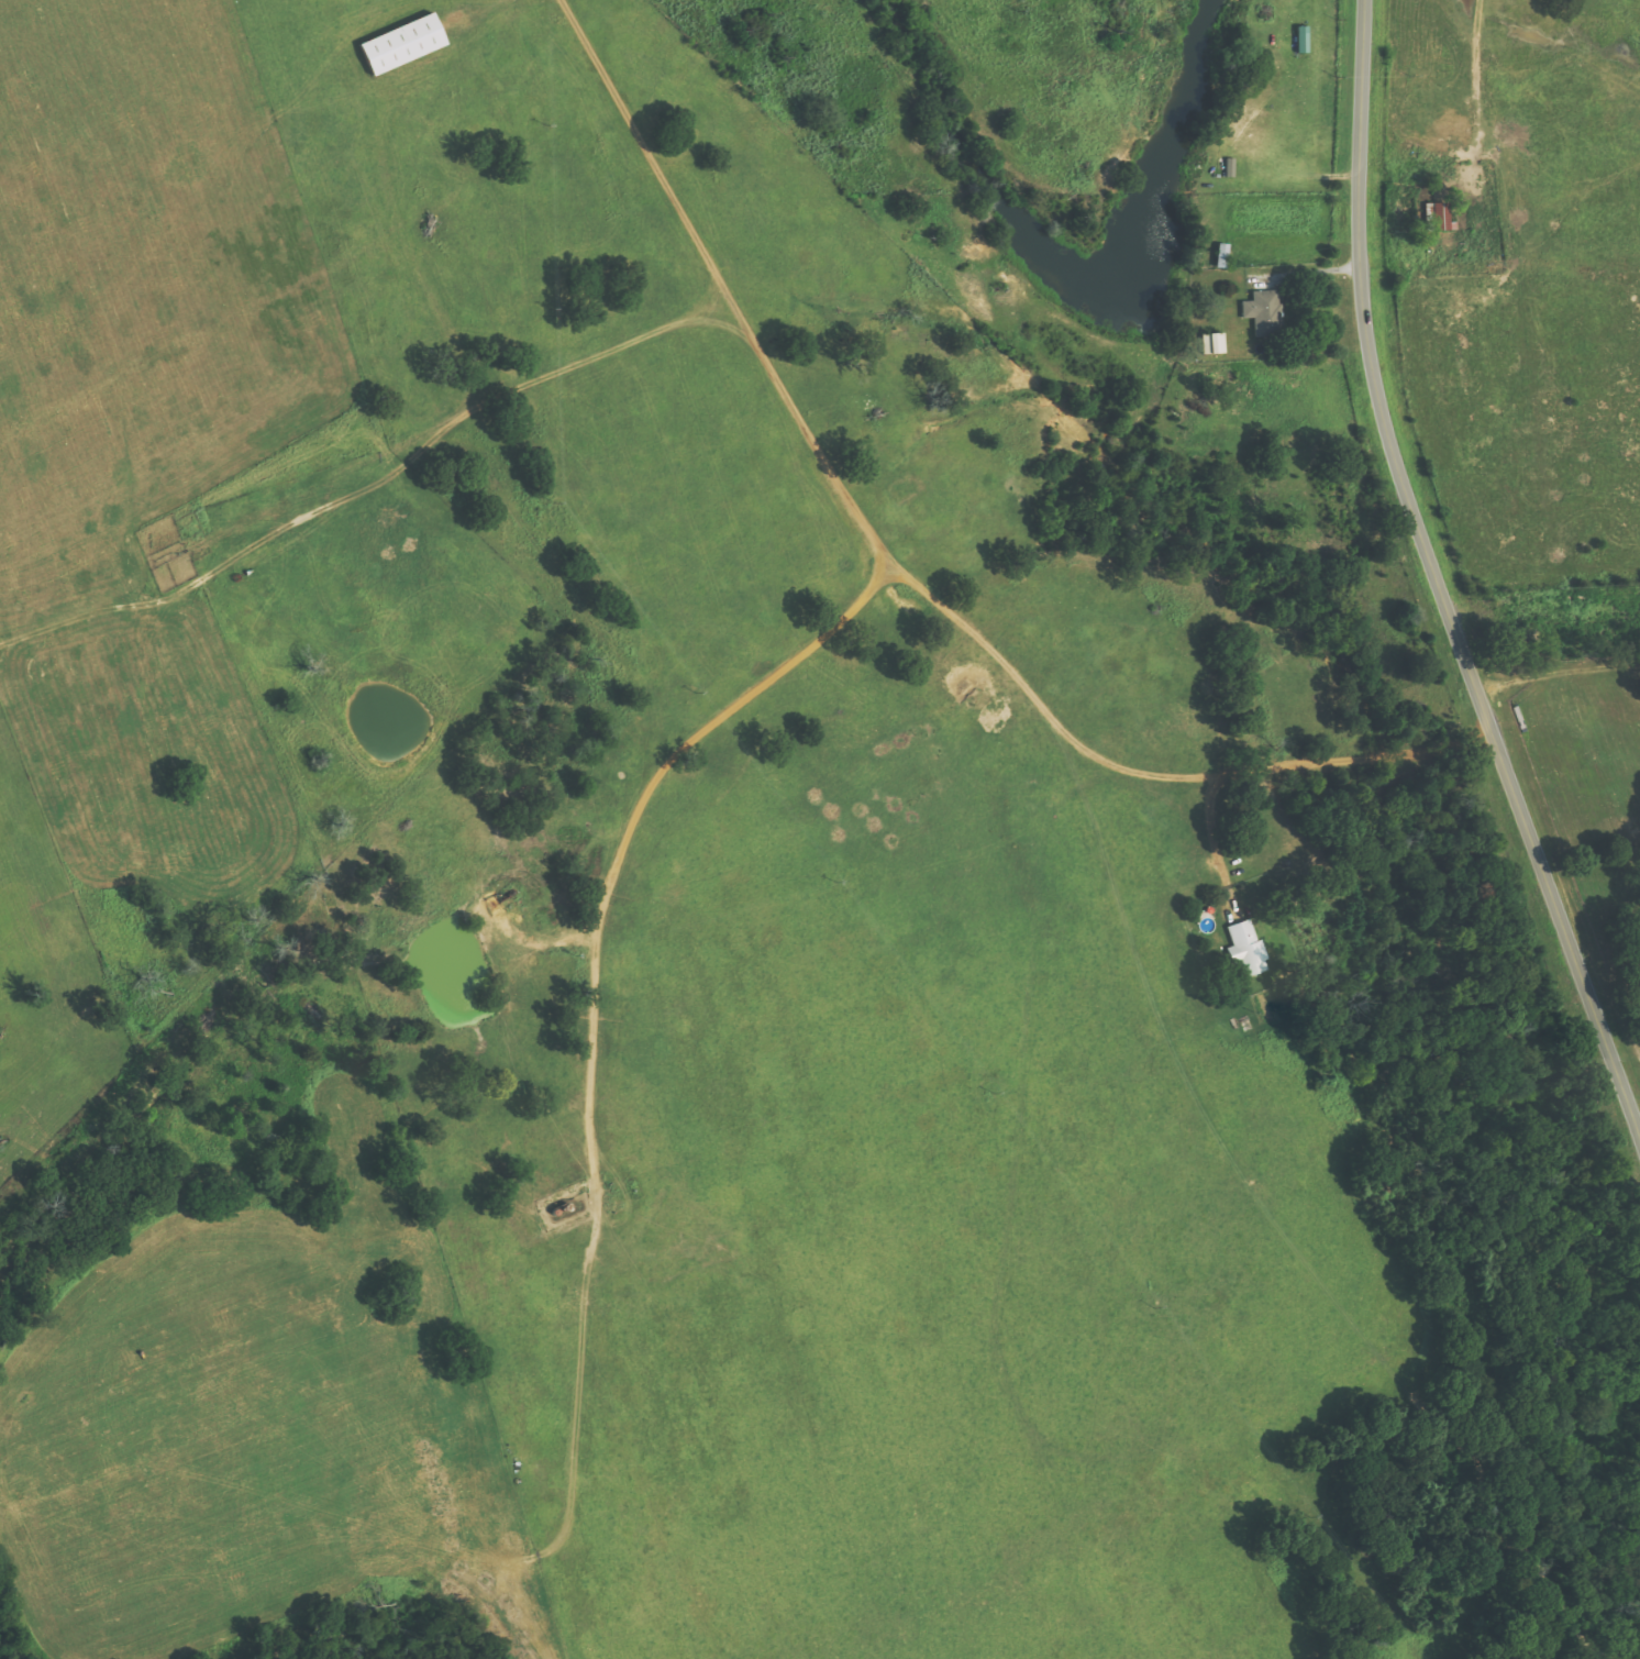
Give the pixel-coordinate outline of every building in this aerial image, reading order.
[(372,75),(447,45),(434,12),(360,42),(372,75)] [(1450,230),(1449,202),(1426,203),(1427,231),(1450,230)] [(1255,317),(1255,335),(1280,335),(1279,290),(1253,291),(1253,301),(1243,301),(1243,318),(1255,317)] [(1225,353),(1225,333),(1202,334),(1203,354),(1225,353)] [(1227,926),(1234,946),(1227,948),(1233,965),(1241,962),(1246,978),(1271,970),(1261,940),(1257,941),(1250,919),(1227,926)]
